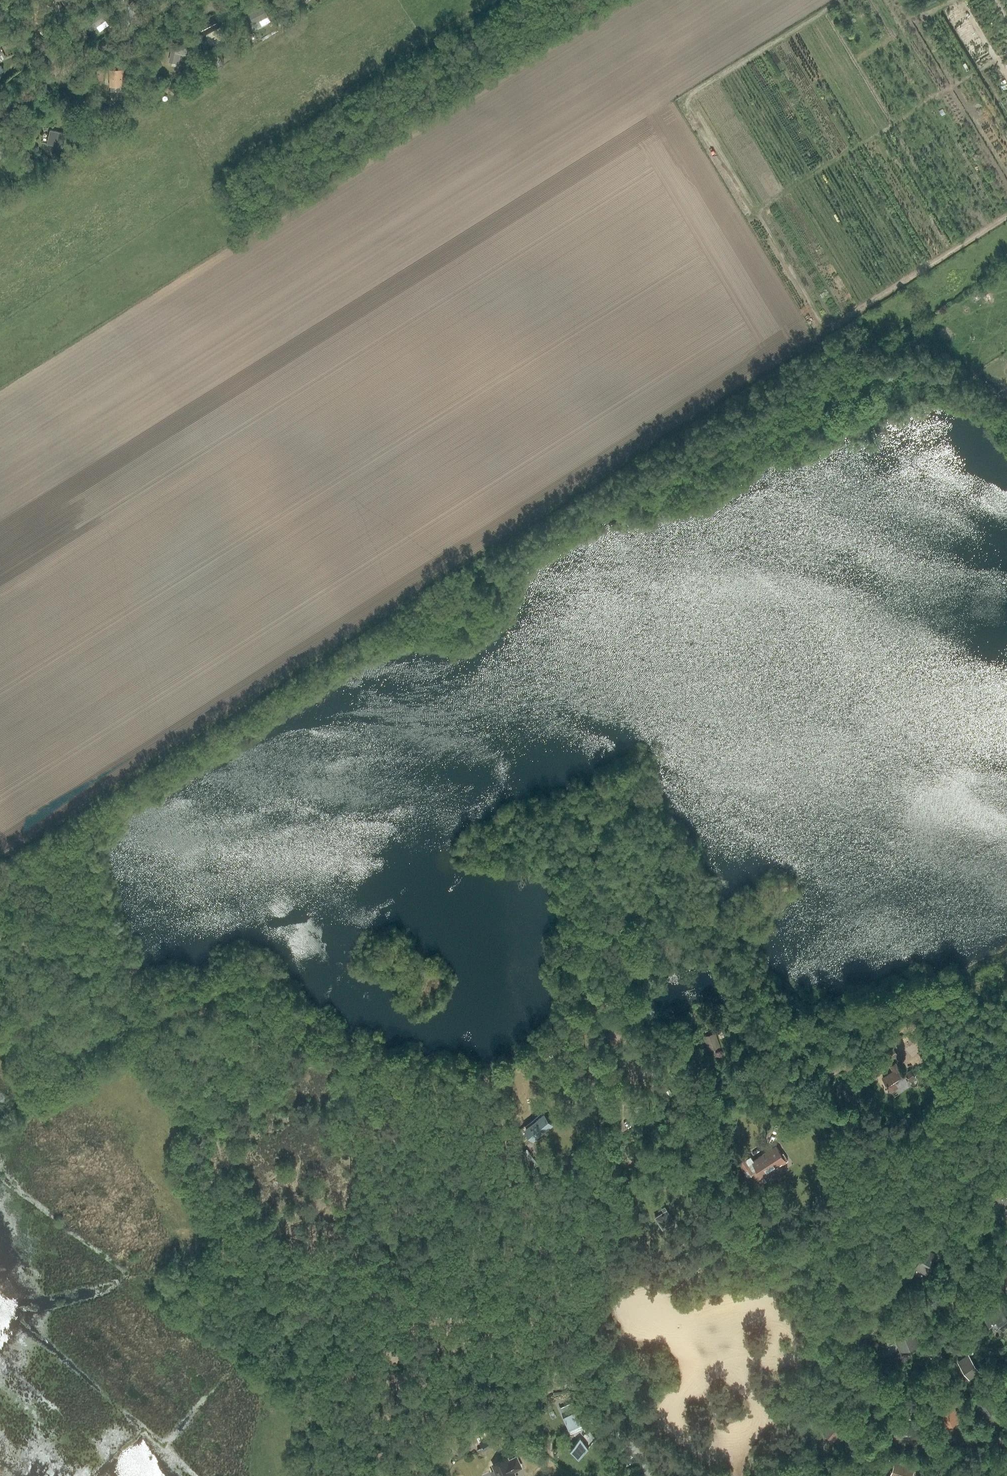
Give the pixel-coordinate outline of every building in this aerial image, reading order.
[(129,13),(140,8),(137,0),(125,5),(129,13)] [(264,5),(249,13),(255,24),(269,16),(264,5)] [(99,11),(84,22),(90,31),(106,20),(99,11)] [(206,34),(223,24),(216,12),(199,22),(206,34)] [(86,31),(80,35),(84,42),(91,39),(86,31)] [(235,39),(226,44),(229,49),(237,45),(235,39)] [(173,45),(170,61),(179,63),(181,53),(186,54),(187,48),(173,45)] [(110,69),(110,86),(122,86),(122,69),(110,69)] [(105,106),(101,111),(106,115),(110,110),(105,106)] [(50,129),(47,143),(63,147),(66,133),(50,129)] [(78,131),(75,133),(76,135),(75,135),(79,141),(83,139),(79,133),(78,131)] [(28,172),(32,168),(29,163),(24,167),(28,172)] [(704,1037),(709,1051),(721,1048),(716,1033),(704,1037)] [(894,1048),(883,1055),(888,1062),(898,1055),(894,1048)] [(896,1062),(890,1066),(893,1070),(882,1077),(892,1092),(909,1081),(910,1082),(916,1077),(911,1070),(907,1072),(902,1065),(899,1067),(896,1062)] [(523,1128),(533,1140),(553,1124),(543,1112),(523,1128)] [(758,1179),(759,1179),(786,1162),(788,1159),(785,1155),(784,1156),(783,1154),(777,1145),(749,1163),(744,1156),(738,1161),(743,1170),(749,1166),(757,1179),(758,1179)] [(664,1211),(655,1217),(663,1229),(675,1221),(665,1205),(662,1208),(664,1211)] [(936,1255),(925,1249),(916,1266),(927,1272),(936,1255)] [(985,1318),(990,1324),(997,1319),(1003,1328),(1006,1325),(1006,1317),(1004,1314),(1005,1313),(1000,1307),(985,1318)] [(915,1332),(898,1339),(902,1350),(919,1344),(915,1332)] [(981,1372),(969,1353),(958,1361),(970,1379),(981,1372)] [(994,1399),(991,1394),(979,1403),(987,1415),(997,1409),(992,1400),(994,1399)] [(952,1401),(936,1409),(937,1412),(945,1428),(961,1420),(952,1401)] [(561,1408),(571,1430),(584,1424),(573,1402),(561,1408)] [(484,1450),(498,1443),(494,1434),(480,1441),(484,1450)] [(581,1438),(572,1447),(580,1455),(589,1446),(581,1438)] [(492,1471),(494,1475),(517,1475),(514,1470),(522,1466),(517,1456),(509,1460),(508,1457),(494,1464),(496,1469),(492,1471)] [(916,1470),(897,1464),(893,1475),(894,1475),(914,1475),(916,1470)]
